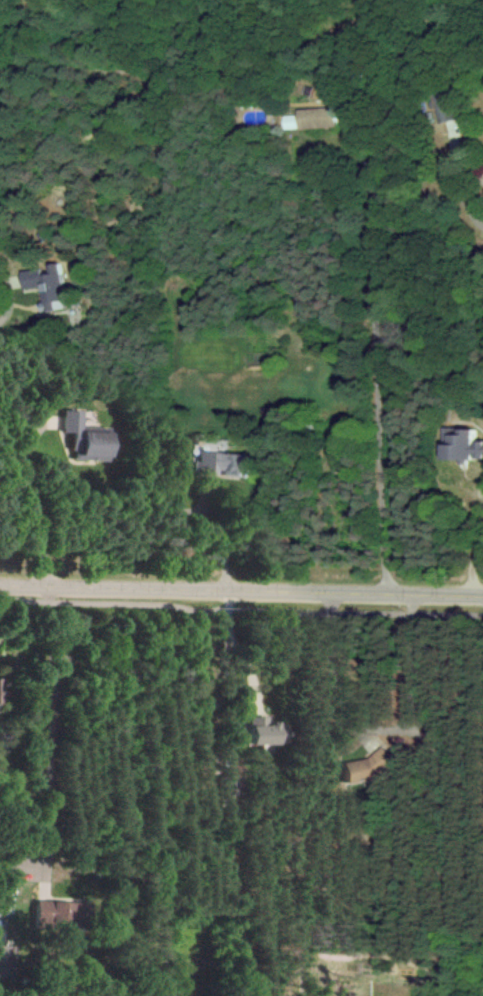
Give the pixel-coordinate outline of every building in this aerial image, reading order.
[(458,93),(435,94),(437,122),(459,120),(458,93)] [(40,288),(41,303),(37,303),(38,311),(62,309),(59,263),(47,264),(47,274),(39,274),(39,269),(19,270),(19,289),(40,288)] [(78,411),(59,411),(58,433),(66,433),(65,450),(70,450),(70,460),(101,461),(102,428),(77,427),(78,411)] [(467,460),(467,458),(482,458),(482,441),(472,441),(472,428),(444,428),(444,444),(441,444),(441,460),(467,460)] [(214,476),(214,475),(244,475),(245,454),(195,452),(194,475),(214,476)] [(264,717),(246,717),(245,745),(273,745),(274,723),(264,723),(264,717)] [(340,761),(343,780),(389,774),(387,755),(340,761)] [(33,921),(87,922),(87,903),(33,902),(33,921)] [(8,977),(9,946),(0,946),(0,977),(8,977)]
